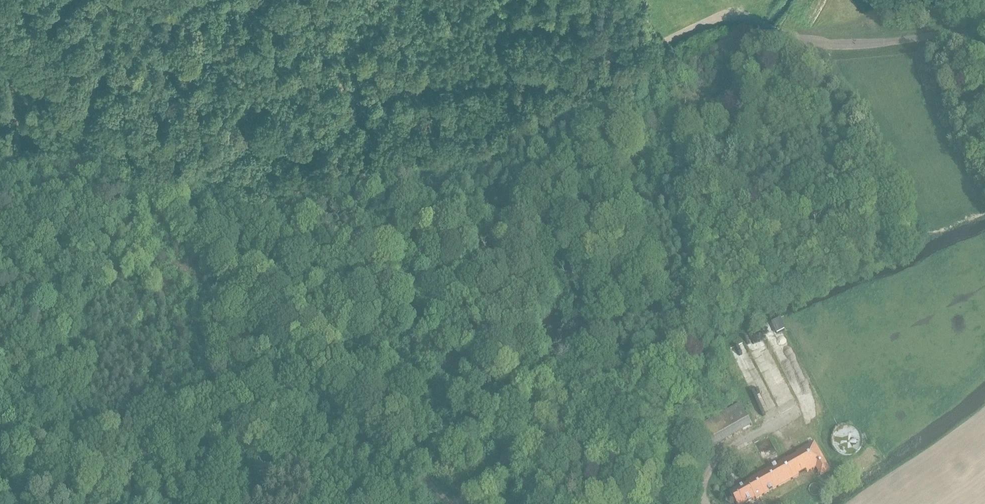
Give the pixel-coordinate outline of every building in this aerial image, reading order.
[(861,442),(860,439),(860,436),(859,434),(857,432),(855,430),(853,429),(850,428),(848,428),(844,428),(842,429),(840,430),(838,431),(836,434),(834,436),(834,439),(833,441),(833,444),(834,446),(835,448),(837,451),(841,454),(843,455),(846,455),(848,455),(851,455),(853,454),(856,452),(858,450),(859,448),(860,445),(861,442)] [(731,492),(738,503),(745,503),(756,498),(756,500),(800,476),(799,475),(807,471),(807,472),(817,467),(821,475),(830,470),(815,442),(796,453),(797,455),(790,459),(790,458),(746,482),(747,483),(731,492)]
